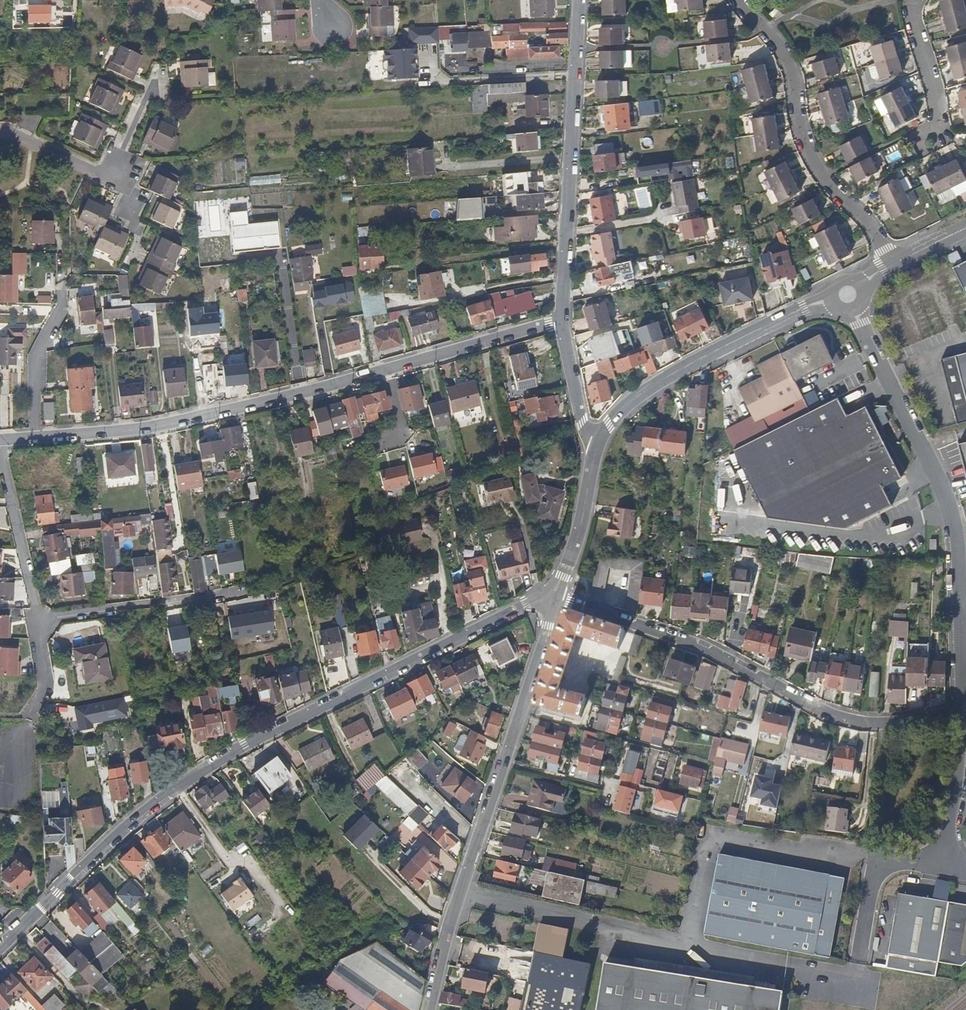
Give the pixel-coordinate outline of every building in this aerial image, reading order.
[(199,10),(200,8),(203,0),(164,0),(164,5),(183,3),(199,10)] [(212,0),(203,0),(200,8),(207,11),(212,0)] [(258,11),(276,9),(279,9),(279,0),(257,0),(258,11)] [(531,16),(552,14),(552,4),(554,4),(554,0),(530,0),(531,16)] [(620,0),(592,0),(592,1),(595,2),(595,12),(620,11),(620,0)] [(935,17),(963,10),(960,0),(936,0),(939,9),(937,10),(938,13),(934,14),(935,17)] [(778,6),(774,3),(768,10),(772,13),(778,6)] [(394,25),(392,4),(386,4),(372,5),(371,17),(369,17),(370,37),(388,35),(387,25),(394,25)] [(48,6),(33,6),(33,21),(49,21),(48,6)] [(295,28),(293,8),(279,9),(276,9),(277,19),(270,19),(271,39),(293,38),(292,28),(295,28)] [(935,17),(936,20),(939,19),(940,22),(942,22),(944,32),(965,26),(965,24),(963,10),(935,17)] [(730,23),(729,12),(704,15),(706,32),(737,28),(736,24),(733,25),(733,23),(730,23)] [(565,31),(565,21),(519,23),(519,31),(519,33),(522,33),(528,33),(531,28),(546,27),(547,32),(565,31)] [(620,39),(619,22),(594,23),(594,33),(592,33),(592,36),(589,37),(589,40),(620,39)] [(519,31),(519,23),(502,24),(502,32),(519,31)] [(449,25),(441,26),(442,38),(450,38),(450,33),(449,25)] [(439,41),(439,26),(437,26),(435,26),(434,26),(414,27),(409,27),(410,43),(439,41)] [(473,31),(466,31),(466,32),(467,46),(491,46),(490,35),(490,30),(482,30),(479,31),(479,36),(473,36),(473,31)] [(547,32),(544,32),(544,43),(565,42),(565,31),(547,32)] [(466,32),(450,33),(450,38),(451,50),(453,50),(467,50),(467,46),(466,32)] [(523,44),(522,33),(519,33),(508,34),(490,35),(491,46),(523,44)] [(868,46),(873,61),(900,53),(899,50),(896,51),(896,48),(893,49),(891,40),(868,46)] [(734,44),(734,41),(706,44),(709,61),(731,58),(730,48),(732,48),(732,44),(734,44)] [(965,58),(965,44),(965,41),(943,46),(945,56),(943,57),(944,59),(941,60),(942,64),(965,58)] [(126,44),(124,47),(139,55),(141,51),(126,44)] [(133,80),(136,73),(133,71),(140,55),(139,55),(124,47),(120,45),(112,62),(111,61),(107,68),(133,80)] [(527,47),(505,48),(506,59),(528,58),(556,56),(555,45),(527,47)] [(414,57),(416,57),(416,47),(397,48),(383,48),(384,59),(382,61),(382,67),(384,69),(387,69),(387,78),(417,76),(417,66),(414,66),(414,57)] [(625,65),(625,50),(606,50),(597,51),(597,55),(599,54),(599,57),(601,57),(601,67),(625,67),(625,65)] [(901,58),(900,53),(873,61),(877,76),(877,77),(899,70),(896,61),(899,60),(899,59),(901,58)] [(838,71),(834,54),(807,62),(808,66),(810,65),(811,67),(813,66),(817,77),(838,71)] [(133,71),(136,73),(144,57),(140,55),(133,71)] [(209,64),(208,57),(200,57),(188,59),(180,59),(181,67),(184,66),(186,84),(208,82),(207,70),(206,65),(209,64)] [(942,64),(943,67),(946,67),(947,70),(948,69),(951,79),(965,75),(965,58),(942,64)] [(747,83),(774,76),(773,72),(770,72),(770,69),(768,70),(765,60),(743,66),(747,83)] [(877,76),(873,61),(865,64),(869,76),(872,78),(877,76)] [(214,69),(207,70),(208,82),(215,81),(214,69)] [(618,93),(618,75),(595,77),(595,87),(593,87),(593,90),(590,90),(589,94),(618,93)] [(115,94),(120,96),(123,88),(97,76),(93,84),(96,85),(88,101),(108,111),(115,94)] [(774,79),(774,76),(747,83),(751,98),(774,92),(771,83),(773,83),(772,79),(774,79)] [(882,112),(887,109),(912,98),(911,95),(908,96),(908,94),(906,94),(899,78),(890,82),(893,88),(881,93),(881,94),(875,97),(882,112)] [(524,81),(487,83),(488,92),(525,91),(524,81)] [(487,83),(467,84),(468,112),(486,112),(486,102),(488,102),(488,92),(487,83)] [(814,106),(815,109),(841,102),(836,86),(815,92),(818,102),(816,103),(817,105),(814,106)] [(965,104),(965,87),(954,90),(956,100),(953,100),(954,103),(952,104),(953,107),(965,104)] [(488,92),(488,102),(511,100),(525,100),(525,94),(525,91),(488,92)] [(525,94),(525,100),(526,114),(527,116),(546,115),(546,93),(525,94)] [(112,112),(120,96),(115,94),(108,111),(112,112)] [(657,105),(656,97),(643,98),(643,102),(643,107),(657,105)] [(912,98),(887,109),(895,125),(915,115),(911,105),(913,105),(912,102),(914,101),(912,98)] [(526,114),(525,100),(511,100),(512,114),(526,114)] [(626,125),(624,100),(603,102),(605,127),(626,125)] [(845,118),(841,102),(815,109),(817,113),(819,112),(820,115),(822,114),(825,124),(827,124),(835,121),(845,118)] [(953,107),(953,111),(956,110),(957,112),(959,111),(962,122),(965,121),(965,104),(953,107)] [(100,130),(103,131),(106,125),(80,112),(77,119),(79,120),(71,137),(92,147),(100,130)] [(755,133),(783,128),(782,124),(779,125),(779,121),(776,122),(775,113),(767,114),(768,117),(759,118),(759,115),(752,117),(755,133)] [(141,142),(147,145),(149,140),(166,148),(175,128),(159,121),(160,118),(154,115),(141,142)] [(838,128),(835,121),(827,124),(829,130),(838,128)] [(783,131),(783,128),(755,133),(758,149),(781,145),(779,134),(781,133),(781,131),(783,131)] [(95,149),(103,131),(100,130),(92,147),(95,149)] [(534,137),(533,131),(509,133),(511,152),(531,150),(540,149),(539,136),(534,137)] [(866,148),(859,132),(838,142),(842,152),(840,153),(842,156),(840,157),(841,160),(866,148)] [(149,140),(147,145),(164,153),(166,148),(149,140)] [(590,154),(610,152),(608,141),(589,144),(590,154)] [(432,173),(430,147),(408,149),(410,174),(432,173)] [(340,149),(330,150),(331,159),(341,158),(340,149)] [(316,152),(318,170),(327,169),(325,151),(316,152)] [(612,168),(610,152),(590,154),(592,170),(612,168)] [(876,169),(869,153),(844,166),(846,169),(848,168),(849,170),(851,169),(856,179),(876,169)] [(725,157),(726,168),(734,167),(733,156),(725,157)] [(936,158),(932,160),(933,163),(931,164),(932,166),(923,170),(928,181),(933,191),(934,190),(949,183),(954,192),(965,185),(965,175),(965,174),(963,176),(953,156),(943,160),(942,158),(940,159),(939,157),(936,158)] [(691,171),(689,157),(633,165),(635,180),(691,171)] [(771,183),(795,170),(793,167),(791,168),(790,165),(788,165),(784,157),(763,168),(771,183)] [(155,175),(148,190),(152,192),(161,197),(167,200),(178,176),(159,167),(155,174),(155,175)] [(797,173),(795,170),(771,183),(778,197),(799,187),(794,178),(796,177),(795,174),(797,173)] [(928,181),(923,170),(917,173),(921,181),(922,184),(928,181)] [(537,191),(536,173),(526,174),(527,191),(537,191)] [(153,174),(145,189),(148,190),(155,175),(155,174),(153,174)] [(275,184),(275,175),(249,176),(249,184),(275,184)] [(671,180),(673,192),(694,189),(692,176),(671,180)] [(878,203),(903,191),(896,176),(876,186),(880,196),(878,197),(879,199),(876,200),(878,203)] [(558,191),(559,183),(545,184),(546,192),(558,191)] [(954,192),(949,183),(934,190),(937,197),(944,193),(946,196),(954,192)] [(630,189),(627,198),(636,201),(640,192),(630,189)] [(698,208),(694,189),(673,192),(676,204),(678,204),(680,211),(698,208)] [(808,197),(806,191),(793,198),(795,203),(791,205),(798,221),(819,211),(815,202),(816,202),(815,199),(817,199),(814,194),(808,197)] [(903,191),(878,203),(880,206),(882,205),(883,208),(886,207),(890,216),(911,206),(903,191)] [(541,192),(516,194),(517,210),(542,208),(541,192)] [(614,219),(610,193),(588,197),(593,223),(614,219)] [(482,219),(483,197),(456,196),(455,218),(482,219)] [(180,205),(167,200),(161,197),(158,203),(151,219),(169,228),(180,205)] [(92,230),(99,234),(102,227),(106,219),(108,215),(112,207),(104,204),(103,207),(86,199),(76,220),(93,228),(92,230)] [(147,218),(151,219),(158,203),(155,202),(147,218)] [(229,211),(231,251),(279,249),(278,221),(247,222),(246,210),(229,211)] [(535,224),(536,215),(507,217),(503,217),(503,226),(495,226),(496,239),(534,237),(534,224),(535,224)] [(684,231),(685,234),(705,229),(702,216),(679,221),(681,228),(684,227),(684,231)] [(706,233),(713,232),(710,217),(704,218),(706,233)] [(52,221),(31,220),(32,243),(52,243),(52,221)] [(821,247),(847,234),(845,231),(843,232),(842,230),(840,231),(835,221),(814,232),(821,247)] [(99,234),(93,247),(109,255),(108,257),(114,260),(127,234),(119,231),(117,235),(102,227),(99,234)] [(706,233),(705,229),(685,234),(685,238),(706,233)] [(595,258),(597,267),(616,263),(609,230),(591,234),(592,243),(593,249),(591,250),(592,258),(595,258)] [(782,231),(776,233),(780,247),(786,246),(782,231)] [(847,234),(821,247),(828,261),(850,251),(846,243),(848,242),(846,239),(849,238),(847,234)] [(156,236),(149,252),(152,253),(159,238),(156,236)] [(145,259),(171,271),(175,264),(170,262),(178,247),(159,238),(152,253),(149,252),(145,259)] [(288,244),(290,258),(299,256),(298,243),(288,244)] [(320,245),(304,246),(304,253),(320,253),(320,245)] [(382,266),(381,259),(380,245),(358,246),(359,267),(362,267),(382,266)] [(790,265),(786,251),(773,254),(772,251),(762,254),(769,282),(780,279),(779,271),(787,269),(789,277),(796,275),(793,264),(790,265)] [(24,253),(13,253),(13,274),(11,274),(11,275),(0,275),(0,303),(18,304),(19,274),(24,274),(24,253)] [(527,255),(527,254),(508,256),(510,272),(536,269),(536,265),(547,264),(546,254),(527,255)] [(510,272),(508,256),(501,257),(503,272),(510,272)] [(290,260),(292,276),(292,280),(294,289),(310,287),(309,280),(313,279),(310,257),(290,260)] [(168,279),(171,271),(145,259),(142,267),(145,268),(137,284),(156,293),(163,276),(168,279)] [(950,267),(965,299),(965,259),(950,267)] [(620,262),(622,270),(624,279),(633,276),(630,260),(620,262)] [(612,273),(622,270),(620,262),(616,263),(597,267),(595,267),(598,284),(614,281),(612,273)] [(145,268),(142,267),(134,283),(137,284),(145,268)] [(356,267),(356,274),(359,293),(367,292),(362,267),(359,267),(356,267)] [(800,270),(804,280),(810,278),(806,268),(800,270)] [(442,295),(437,269),(412,274),(417,299),(442,295)] [(118,274),(119,289),(128,287),(127,274),(118,274)] [(356,274),(343,276),(350,316),(362,313),(359,293),(356,274)] [(720,291),(748,283),(746,275),(718,282),(720,291)] [(278,287),(278,289),(284,288),(286,297),(295,296),(294,289),(292,280),(292,276),(277,279),(278,287)] [(748,283),(720,291),(722,301),(723,303),(732,301),(742,299),(751,297),(748,283)] [(128,287),(119,289),(120,299),(107,300),(108,309),(104,309),(104,318),(128,315),(131,315),(130,302),(128,287)] [(246,288),(236,289),(237,302),(247,301),(246,288)] [(514,294),(513,289),(506,290),(508,296),(500,299),(498,291),(495,292),(487,293),(489,299),(494,316),(505,313),(533,305),(529,290),(514,294)] [(363,316),(372,314),(382,312),(382,291),(367,292),(359,293),(362,313),(363,316)] [(203,306),(203,298),(186,299),(187,305),(189,321),(197,319),(196,307),(203,306)] [(471,323),(494,316),(489,299),(466,306),(471,323)] [(612,323),(605,300),(583,306),(589,330),(612,323)] [(140,309),(157,308),(156,301),(130,302),(131,315),(132,327),(139,326),(141,326),(140,309)] [(93,304),(78,304),(80,325),(102,323),(101,313),(94,313),(93,304)] [(709,327),(700,308),(676,320),(680,329),(678,330),(682,340),(709,327)] [(433,311),(408,317),(412,333),(438,327),(433,311)] [(363,316),(365,328),(374,327),(372,314),(363,316)] [(659,322),(639,330),(644,345),(647,344),(665,338),(659,322)] [(139,326),(139,327),(141,345),(153,344),(151,325),(141,326),(139,326)] [(395,327),(373,334),(377,350),(400,343),(395,327)] [(11,366),(11,358),(15,357),(15,351),(21,351),(22,338),(26,338),(27,328),(0,328),(0,366),(11,366)] [(104,342),(104,344),(112,344),(111,329),(103,330),(104,342)] [(359,347),(354,329),(332,335),(337,353),(359,347)] [(599,361),(609,358),(614,356),(621,353),(613,329),(591,337),(599,361)] [(220,336),(220,334),(204,336),(204,342),(207,353),(221,352),(220,336)] [(665,338),(647,344),(650,352),(655,351),(656,356),(662,354),(661,351),(676,345),(673,335),(665,338)] [(780,354),(793,380),(831,361),(818,335),(780,354)] [(416,347),(424,345),(422,337),(415,339),(416,347)] [(276,363),(272,339),(252,342),(255,366),(276,363)] [(650,352),(647,344),(644,345),(626,351),(628,355),(616,360),(619,370),(643,361),(646,368),(642,370),(645,378),(657,370),(650,352)] [(302,349),(302,364),(315,364),(315,349),(302,349)] [(509,355),(516,390),(536,385),(532,367),(530,368),(526,351),(509,355)] [(614,356),(616,360),(628,355),(626,351),(621,353),(614,356)] [(809,412),(808,411),(805,404),(793,380),(780,354),(779,353),(756,365),(761,376),(737,389),(751,416),(723,429),(732,449),(733,450),(767,432),(809,412)] [(938,360),(955,425),(965,422),(965,353),(938,360)] [(609,358),(599,361),(601,368),(600,368),(604,379),(588,384),(593,402),(610,398),(605,379),(615,376),(614,372),(610,362),(609,358)] [(616,360),(610,362),(614,372),(619,370),(616,360)] [(217,392),(226,391),(225,385),(224,372),(217,373),(217,363),(200,364),(201,376),(204,376),(205,389),(217,389),(217,392)] [(225,385),(248,383),(246,363),(223,364),(224,372),(225,385)] [(89,387),(93,387),(90,367),(67,369),(69,389),(89,387)] [(165,387),(166,395),(185,393),(183,368),(163,370),(165,387)] [(299,380),(307,379),(305,368),(298,369),(299,380)] [(472,381),(446,388),(452,411),(478,404),(472,381)] [(118,385),(120,404),(135,403),(135,405),(145,404),(143,383),(118,385)] [(397,389),(402,410),(421,404),(416,384),(397,389)] [(705,416),(707,386),(696,384),(696,389),(690,388),(688,415),(705,416)] [(91,408),(89,387),(69,389),(71,410),(91,408)] [(381,388),(371,390),(376,409),(388,406),(384,390),(382,391),(381,388)] [(376,409),(371,390),(353,395),(356,408),(356,411),(362,410),(365,420),(376,417),(374,410),(376,409)] [(526,412),(536,410),(538,420),(545,419),(544,415),(556,412),(555,405),(553,405),(551,395),(536,399),(536,396),(523,399),(526,412)] [(349,396),(340,399),(341,404),(349,437),(362,434),(356,411),(356,408),(352,409),(349,396)] [(327,426),(321,397),(310,400),(316,424),(321,423),(322,427),(327,426)] [(818,407),(808,411),(809,412),(767,432),(733,450),(766,517),(778,518),(844,528),(888,506),(880,488),(899,478),(897,474),(863,407),(844,416),(835,398),(818,407)] [(340,405),(339,399),(324,403),(330,425),(344,421),(340,405)] [(432,427),(449,422),(447,416),(443,399),(426,403),(427,407),(432,427)] [(52,418),(52,402),(44,402),(43,418),(52,418)] [(877,406),(877,423),(887,423),(887,405),(877,406)] [(455,425),(483,419),(480,406),(453,412),(455,425)] [(237,425),(219,428),(223,449),(242,446),(237,425)] [(312,452),(306,426),(289,430),(294,455),(312,452)] [(641,453),(644,429),(636,428),(635,434),(632,434),(631,438),(628,438),(627,447),(628,447),(628,452),(641,453)] [(662,430),(644,428),(644,429),(641,453),(658,455),(662,430)] [(686,433),(662,430),(658,455),(684,459),(686,440),(686,433)] [(349,437),(331,441),(333,450),(364,443),(362,434),(349,437)] [(201,457),(209,456),(213,455),(214,464),(224,462),(219,440),(199,444),(201,457)] [(957,445),(964,471),(965,478),(965,443),(957,445)] [(141,445),(145,470),(152,469),(154,468),(150,444),(141,445)] [(104,455),(107,476),(134,473),(131,452),(104,455)] [(414,452),(406,454),(409,467),(412,477),(434,471),(429,453),(421,455),(415,456),(414,452)] [(83,471),(82,456),(74,457),(76,471),(83,471)] [(172,465),(175,485),(202,481),(201,478),(198,460),(172,464),(172,465)] [(402,465),(376,471),(381,490),(406,483),(402,465)] [(227,469),(228,473),(229,478),(240,476),(239,467),(227,469)] [(458,479),(462,478),(459,467),(446,470),(448,481),(458,479)] [(152,469),(145,470),(146,480),(153,479),(152,469)] [(533,475),(525,477),(526,484),(530,500),(539,497),(541,498),(537,515),(554,519),(562,490),(541,485),(536,487),(533,475)] [(512,495),(508,477),(481,483),(484,496),(495,494),(496,498),(512,495)] [(526,484),(525,477),(521,478),(526,501),(530,500),(526,484)] [(255,481),(246,482),(249,499),(257,497),(255,481)] [(35,497),(38,524),(60,521),(59,511),(53,511),(51,495),(35,497)] [(171,503),(164,504),(166,518),(173,518),(171,503)] [(633,509),(614,506),(613,516),(612,522),(606,522),(606,530),(605,533),(611,533),(611,534),(631,536),(632,520),(633,509)] [(73,515),(74,522),(90,520),(89,513),(73,515)] [(151,523),(150,519),(150,514),(109,520),(110,531),(124,529),(125,537),(134,535),(134,532),(136,532),(135,525),(151,523)] [(167,526),(166,517),(157,519),(150,519),(151,523),(151,525),(155,552),(162,551),(161,541),(164,541),(162,527),(167,526)] [(43,537),(48,563),(64,560),(64,557),(68,556),(64,536),(78,534),(78,536),(98,533),(98,529),(97,519),(92,520),(90,520),(74,522),(41,527),(43,537)] [(110,531),(109,520),(99,521),(104,566),(115,565),(110,531)] [(414,520),(379,527),(384,548),(419,540),(414,520)] [(494,560),(499,579),(529,572),(524,552),(522,542),(511,545),(514,555),(494,560)] [(214,552),(218,572),(242,568),(239,549),(214,552)] [(159,582),(160,590),(177,588),(175,578),(174,578),(169,578),(169,571),(173,570),(172,561),(171,561),(170,552),(155,554),(159,582)] [(800,553),(796,568),(829,575),(833,555),(810,554),(800,553)] [(132,573),(132,574),(155,571),(152,554),(130,558),(131,565),(132,573)] [(203,574),(218,572),(214,554),(203,555),(203,557),(200,557),(203,574)] [(644,559),(596,554),(596,555),(593,573),(590,597),(602,602),(606,566),(630,569),(625,609),(637,613),(638,602),(642,577),(644,559)] [(64,560),(48,563),(50,574),(59,573),(70,572),(68,556),(64,557),(64,560)] [(190,580),(192,591),(200,590),(199,578),(203,577),(203,574),(200,557),(189,559),(193,579),(190,580)] [(129,573),(132,573),(131,565),(122,566),(114,567),(114,573),(129,573)] [(477,568),(465,571),(467,578),(473,600),(475,600),(485,598),(477,568)] [(753,570),(733,569),(731,591),(751,593),(753,570)] [(70,572),(59,573),(62,596),(84,593),(82,571),(72,572),(70,572)] [(414,587),(424,587),(424,571),(414,571),(414,587)] [(128,582),(129,573),(114,573),(114,581),(109,581),(109,593),(130,594),(130,582),(128,582)] [(149,590),(157,589),(155,574),(148,576),(149,590)] [(12,577),(0,577),(0,599),(13,599),(12,577)] [(664,580),(642,577),(638,602),(661,605),(664,580)] [(473,600),(467,578),(461,579),(462,582),(453,584),(458,606),(466,604),(466,602),(473,600)] [(692,590),(692,594),(691,608),(690,617),(710,619),(710,617),(711,596),(712,592),(692,590)] [(692,594),(672,593),(670,616),(690,618),(690,617),(691,608),(692,594)] [(731,597),(711,596),(710,617),(729,618),(731,597)] [(416,603),(417,608),(399,612),(404,629),(401,630),(404,642),(435,635),(431,619),(426,600),(416,603)] [(572,612),(563,615),(548,660),(535,700),(539,706),(580,717),(587,699),(558,690),(573,644),(576,635),(617,648),(623,630),(572,612)] [(9,637),(10,627),(7,627),(8,614),(0,614),(0,636),(9,637)] [(378,632),(374,633),(376,643),(380,642),(381,646),(387,644),(387,648),(397,645),(391,616),(376,619),(378,632)] [(174,622),(165,624),(167,634),(167,637),(176,636),(174,622)] [(342,651),(337,625),(318,628),(324,655),(342,651)] [(888,626),(886,639),(906,640),(907,627),(888,626)] [(291,647),(286,627),(266,632),(271,652),(291,647)] [(749,629),(745,648),(762,651),(764,645),(767,633),(764,632),(758,631),(749,629)] [(784,655),(810,661),(815,637),(816,635),(790,630),(784,655)] [(375,650),(370,632),(353,636),(357,654),(375,650)] [(641,636),(634,633),(628,652),(635,654),(641,636)] [(764,645),(762,651),(767,652),(766,654),(777,657),(781,636),(767,633),(764,645)] [(509,646),(504,638),(485,647),(489,654),(485,656),(489,663),(492,661),(495,667),(519,656),(513,644),(509,646)] [(904,685),(926,685),(926,664),(926,662),(927,651),(927,643),(906,643),(906,654),(905,667),(905,676),(904,685)] [(72,650),(75,662),(80,661),(83,680),(96,678),(96,681),(108,679),(103,645),(72,650)] [(0,647),(0,675),(18,676),(19,648),(0,647)] [(271,652),(263,654),(267,669),(274,667),(271,652)] [(620,655),(612,679),(619,681),(627,654),(623,653),(620,655)] [(477,663),(472,654),(450,665),(458,682),(459,682),(475,676),(471,666),(477,663)] [(826,677),(824,686),(839,689),(844,663),(844,662),(829,659),(828,665),(826,677)] [(693,668),(669,661),(665,675),(689,683),(693,668)] [(806,677),(806,680),(815,682),(817,675),(826,677),(828,665),(810,661),(806,677)] [(926,685),(944,685),(944,662),(926,662),(926,664),(926,685)] [(714,667),(701,663),(695,686),(708,690),(714,667)] [(844,663),(839,689),(859,692),(863,667),(844,663)] [(458,682),(450,665),(437,672),(444,688),(458,682)] [(890,666),(890,676),(905,676),(905,667),(890,666)] [(297,671),(301,691),(309,689),(304,669),(297,671)] [(281,698),(301,691),(297,671),(276,677),(278,685),(281,698)] [(879,697),(880,671),(871,671),(869,697),(879,697)] [(887,702),(903,702),(904,685),(905,676),(890,676),(889,684),(888,684),(887,702)] [(259,705),(277,699),(271,678),(264,681),(263,677),(252,681),(259,705)] [(435,691),(427,677),(407,687),(415,701),(435,691)] [(732,698),(736,682),(728,679),(724,696),(732,698)] [(723,696),(721,696),(718,707),(729,711),(731,706),(738,708),(745,685),(736,682),(732,698),(724,696),(723,696)] [(613,710),(619,686),(608,683),(606,692),(607,692),(603,707),(613,710)] [(216,687),(216,684),(207,686),(208,693),(198,695),(200,709),(205,708),(206,713),(201,714),(204,735),(211,734),(212,735),(213,735),(215,735),(216,733),(221,732),(218,711),(220,710),(220,709),(217,696),(216,687)] [(235,684),(216,687),(217,696),(227,694),(229,708),(220,710),(223,731),(238,728),(238,726),(240,726),(237,705),(235,695),(237,695),(235,684)] [(630,689),(619,686),(613,710),(623,712),(630,689)] [(415,709),(405,689),(384,700),(394,718),(415,709)] [(197,692),(191,693),(195,713),(188,714),(190,726),(192,738),(205,736),(204,735),(201,714),(200,709),(198,695),(197,692)] [(657,721),(664,699),(654,696),(647,719),(657,721)] [(124,697),(74,707),(79,731),(94,728),(93,723),(128,716),(124,697)] [(667,724),(673,702),(664,699),(657,721),(667,724)] [(607,732),(613,710),(603,707),(599,722),(596,721),(594,728),(607,732)] [(623,712),(613,710),(607,732),(616,735),(623,712)] [(492,711),(490,718),(486,716),(484,724),(487,725),(485,731),(495,735),(501,715),(492,711)] [(786,718),(766,713),(762,734),(782,738),(786,718)] [(363,719),(341,730),(350,749),(372,738),(363,719)] [(651,742),(657,721),(647,719),(641,740),(651,742)] [(456,724),(449,720),(444,732),(451,736),(456,724)] [(538,720),(532,741),(547,745),(550,735),(544,733),(545,728),(550,729),(551,723),(538,720)] [(661,747),(667,724),(657,721),(651,742),(650,744),(661,747)] [(184,754),(178,722),(153,727),(155,734),(149,735),(146,739),(147,745),(150,747),(157,746),(157,747),(171,745),(173,756),(184,754)] [(550,735),(547,745),(553,747),(561,749),(567,727),(555,724),(553,730),(557,732),(556,736),(550,735)] [(482,743),(485,736),(471,729),(459,754),(477,763),(486,745),(482,743)] [(592,757),(595,742),(598,734),(586,731),(584,739),(586,740),(581,755),(592,757)] [(806,735),(794,733),(789,755),(806,758),(815,760),(818,740),(810,739),(806,738),(806,735)] [(707,759),(714,761),(715,757),(720,739),(720,738),(714,736),(711,745),(707,759)] [(748,743),(721,736),(720,738),(720,739),(715,757),(743,765),(748,743)] [(334,758),(324,738),(298,749),(308,769),(334,758)] [(430,738),(429,738),(426,740),(437,753),(441,749),(430,738)] [(819,738),(818,740),(815,760),(824,762),(828,740),(819,738)] [(547,745),(532,741),(528,756),(537,758),(538,752),(545,754),(547,745)] [(592,757),(601,760),(605,744),(595,742),(592,757)] [(547,745),(545,754),(551,756),(547,770),(557,773),(559,764),(557,764),(561,749),(553,747),(547,745)] [(418,747),(404,757),(415,770),(428,760),(418,747)] [(855,750),(835,749),(832,770),(861,772),(863,755),(855,754),(855,750)] [(630,751),(623,774),(632,776),(638,754),(630,751)] [(291,777),(276,755),(253,771),(267,792),(291,777)] [(586,781),(592,757),(581,755),(580,761),(574,778),(586,781)] [(806,758),(789,755),(787,763),(805,767),(806,758)] [(595,783),(601,760),(592,757),(586,781),(595,783)] [(472,781),(475,777),(455,764),(451,759),(448,763),(454,770),(442,785),(463,801),(476,784),(472,781)] [(665,762),(656,759),(649,781),(659,783),(665,762)] [(132,782),(148,779),(146,764),(145,761),(128,763),(132,782)] [(373,765),(356,781),(362,793),(373,784),(382,775),(373,765)] [(704,772),(684,766),(679,783),(695,787),(697,786),(700,787),(704,772)] [(773,779),(755,775),(750,796),(761,799),(760,805),(776,808),(781,785),(773,783),(773,779)] [(105,781),(109,799),(125,796),(122,778),(105,781)] [(205,801),(209,808),(233,792),(226,781),(208,793),(204,787),(197,791),(199,793),(194,796),(200,805),(205,801)] [(554,800),(564,803),(568,789),(536,781),(529,806),(551,812),(554,800)] [(60,807),(67,806),(66,782),(58,782),(60,807)] [(650,790),(651,788),(639,786),(636,785),(635,789),(619,786),(614,807),(630,811),(635,793),(662,801),(665,794),(650,790)] [(269,805),(256,788),(251,792),(252,793),(242,801),(253,816),(269,805)] [(204,812),(209,808),(205,801),(200,805),(204,812)] [(80,819),(82,827),(101,823),(98,807),(76,811),(77,819),(80,819)] [(737,824),(740,809),(732,807),(728,822),(737,824)] [(848,824),(846,823),(847,810),(828,807),(825,830),(847,832),(848,824)] [(411,819),(418,825),(428,814),(422,808),(411,819)] [(518,814),(516,813),(510,834),(522,836),(523,834),(537,838),(541,820),(518,814)] [(181,814),(162,827),(175,846),(177,849),(178,850),(198,836),(181,814)] [(380,829),(364,814),(344,835),(359,850),(380,829)] [(21,816),(10,815),(9,822),(21,823),(21,816)] [(49,826),(43,826),(44,841),(58,840),(58,841),(71,840),(69,818),(49,819),(49,826)] [(430,836),(444,849),(448,844),(450,845),(456,838),(441,824),(430,836)] [(170,844),(159,829),(141,842),(152,856),(170,844)] [(251,842),(254,846),(267,836),(263,830),(253,838),(254,840),(251,842)] [(223,841),(228,848),(241,840),(236,833),(232,835),(230,832),(225,835),(227,838),(223,841)] [(525,841),(507,837),(502,856),(520,861),(525,841)] [(82,838),(74,839),(75,847),(76,861),(83,854),(82,838)] [(239,854),(247,849),(243,842),(235,847),(239,854)] [(150,858),(139,843),(133,849),(132,848),(119,859),(134,876),(146,865),(144,863),(150,858)] [(401,859),(407,853),(405,852),(403,850),(398,846),(398,845),(392,851),(401,859)] [(412,858),(429,873),(440,860),(424,845),(416,853),(410,847),(405,852),(407,853),(412,858)] [(65,849),(68,868),(76,861),(75,847),(65,849)] [(13,860),(14,861),(22,869),(30,862),(19,850),(11,858),(13,860)] [(708,913),(704,935),(761,945),(818,956),(831,958),(838,918),(824,916),(831,876),(785,868),(741,860),(718,856),(708,913)] [(416,887),(429,873),(412,858),(400,872),(416,887)] [(18,891),(31,878),(22,869),(14,861),(0,874),(18,891)] [(525,867),(499,861),(496,877),(515,883),(517,874),(523,876),(525,867)] [(548,873),(543,897),(566,902),(579,905),(580,903),(583,892),(585,881),(559,875),(548,873)] [(824,916),(838,918),(842,896),(845,879),(831,876),(824,916)] [(217,893),(231,912),(253,896),(239,877),(217,893)] [(585,881),(583,892),(614,899),(617,888),(589,882),(585,881)] [(144,899),(131,884),(117,895),(130,910),(144,899)] [(126,913),(113,898),(110,900),(98,885),(84,896),(99,913),(109,905),(131,932),(137,927),(126,913)] [(937,960),(948,900),(899,891),(886,968),(935,977),(937,960)] [(948,900),(937,960),(962,964),(965,961),(965,903),(948,900)] [(95,928),(73,903),(64,912),(70,919),(68,920),(73,927),(76,925),(86,936),(95,928)] [(251,918),(261,911),(257,905),(247,913),(251,918)] [(539,925),(533,952),(535,952),(565,959),(571,932),(539,925)] [(403,938),(419,950),(425,942),(426,943),(431,935),(422,928),(419,933),(411,928),(403,938)] [(115,946),(102,932),(79,952),(83,955),(101,974),(122,955),(115,946)] [(66,960),(43,937),(35,945),(43,954),(44,953),(59,968),(58,970),(66,978),(74,969),(66,960)] [(425,981),(413,970),(390,952),(376,941),(331,962),(318,971),(348,997),(364,1009),(418,1009),(424,984),(425,981)] [(79,952),(77,950),(66,960),(74,969),(83,979),(89,984),(101,974),(83,955),(79,952)] [(505,1009),(581,1009),(585,996),(591,972),(592,965),(565,959),(535,952),(533,952),(528,975),(523,1000),(507,996),(505,1009)] [(50,976),(33,958),(19,971),(36,989),(50,976)] [(784,993),(605,964),(599,998),(597,1009),(781,1009),(784,993)] [(489,973),(467,969),(463,988),(485,993),(489,973)] [(348,997),(318,971),(311,975),(350,1002),(345,1007),(349,1009),(364,1009),(348,997)] [(12,973),(0,984),(0,1008),(2,1009),(27,989),(12,973)] [(109,983),(101,974),(89,984),(94,990),(98,993),(109,983)] [(89,984),(83,979),(77,985),(87,995),(94,990),(89,984)] [(443,992),(440,1004),(466,1008),(467,1000),(460,999),(460,995),(443,992)] [(45,998),(39,1003),(43,1006),(46,1009),(53,1009),(55,1009),(45,998)]
